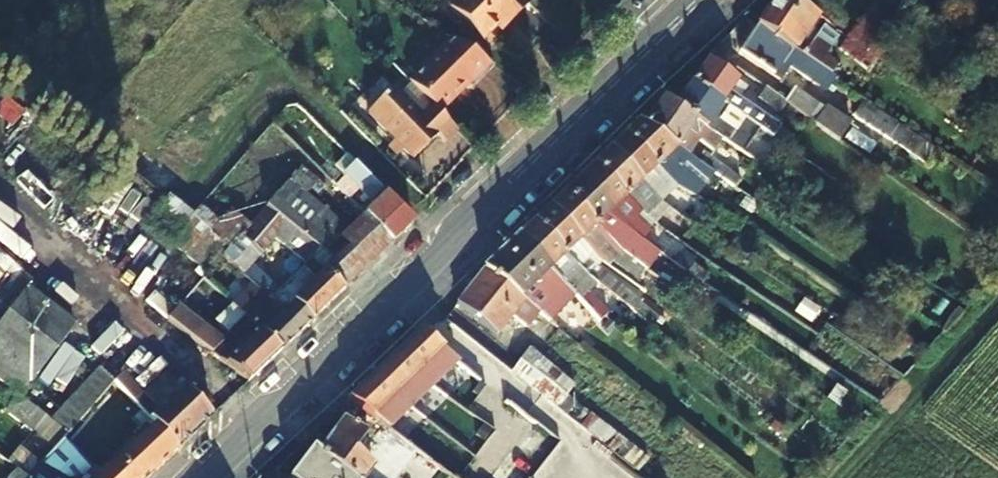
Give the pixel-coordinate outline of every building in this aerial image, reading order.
[(504,0),(444,0),(476,31),(490,17),(494,21),(510,6),(504,0)] [(829,76),(837,66),(824,57),(828,50),(806,36),(814,23),(822,28),(825,23),(791,0),(775,0),(757,25),(792,50),(817,67),(829,76)] [(847,38),(877,58),(902,22),(877,4),(862,23),(859,22),(847,38)] [(792,50),(757,25),(738,54),(773,77),(792,50)] [(877,58),(847,38),(839,49),(869,71),(879,59),(877,58)] [(435,114),(439,118),(457,100),(452,95),(463,85),(472,94),(498,69),(453,40),(407,87),(435,114)] [(707,60),(691,81),(729,107),(777,140),(781,133),(738,101),(729,94),(738,83),(707,60)] [(829,76),(817,67),(809,78),(823,86),(829,76)] [(691,81),(673,104),(721,137),(753,160),(759,151),(719,123),(729,107),(691,81)] [(729,94),(738,101),(747,89),(738,83),(729,94)] [(785,105),(764,91),(758,100),(777,115),(785,105)] [(785,105),(807,121),(817,106),(794,91),(785,105)] [(457,134),(439,118),(435,114),(424,125),(395,97),(372,120),(420,165),(442,142),(446,146),(457,134)] [(721,137),(673,104),(663,97),(642,124),(689,156),(698,141),(711,150),(721,137)] [(905,132),(863,102),(853,117),(895,146),(905,132)] [(675,189),(682,183),(680,181),(686,175),(681,170),(692,158),(689,156),(642,124),(637,120),(622,135),(656,170),(675,189)] [(642,182),(656,170),(622,135),(609,147),(642,182)] [(642,182),(609,147),(594,162),(597,165),(645,218),(652,211),(643,202),(652,193),(642,182)] [(142,149),(129,170),(166,194),(180,174),(142,149)] [(698,162),(705,167),(735,187),(740,179),(705,152),(698,162)] [(680,181),(682,183),(687,187),(705,167),(698,162),(692,158),(681,170),(686,175),(680,181)] [(353,163),(353,162),(343,175),(374,207),(365,216),(391,242),(411,222),(407,217),(402,212),(353,163)] [(611,212),(620,220),(631,231),(645,218),(597,165),(594,162),(579,177),(611,212)] [(324,273),(340,290),(391,242),(365,216),(342,238),(297,202),(307,190),(291,177),(247,226),(229,211),(217,223),(199,207),(190,217),(227,249),(221,256),(242,276),(251,265),(274,239),(306,262),(301,268),(316,281),(324,273)] [(610,230),(620,220),(611,212),(579,177),(564,191),(615,245),(620,241),(610,230)] [(551,209),(590,251),(597,244),(613,259),(612,262),(650,289),(658,277),(615,245),(564,191),(549,206),(551,209)] [(699,230),(664,205),(656,216),(678,232),(679,237),(690,244),(699,230)] [(596,283),(612,295),(634,313),(641,303),(592,268),(591,269),(582,259),(590,251),(551,209),(549,206),(534,221),(586,275),(596,283)] [(212,266),(221,256),(227,249),(190,217),(187,220),(177,234),(212,266)] [(578,281),(586,275),(534,221),(520,234),(562,280),(570,273),(578,281)] [(594,313),(581,299),(562,280),(520,234),(482,271),(485,273),(523,303),(549,323),(560,311),(585,337),(600,322),(594,313)] [(278,290),(251,265),(242,276),(251,284),(282,313),(291,304),(308,321),(340,290),(324,273),(316,281),(301,268),(306,262),(274,239),(273,261),(292,276),(278,290)] [(497,335),(523,303),(485,273),(482,271),(458,304),(497,335)] [(612,295),(596,283),(581,299),(594,313),(612,295)] [(282,313),(251,284),(231,305),(244,318),(278,350),(308,321),(291,304),(282,313)] [(20,396),(74,325),(25,287),(0,319),(0,382),(8,388),(17,394),(20,396)] [(278,350),(244,318),(221,340),(202,325),(209,316),(185,297),(165,321),(246,381),(278,350)] [(470,371),(421,330),(347,400),(372,419),(421,369),(451,393),(470,371)] [(509,370),(557,407),(576,383),(528,346),(509,370)] [(81,419),(112,383),(99,369),(66,404),(78,417),(81,419)] [(157,412),(148,404),(120,374),(112,383),(115,386),(152,425),(175,449),(209,417),(183,389),(179,393),(157,412)] [(157,412),(179,393),(169,384),(148,404),(157,412)] [(44,414),(20,396),(17,394),(4,411),(31,431),(44,414)] [(66,404),(50,419),(69,433),(81,419),(78,417),(66,404)] [(316,451),(352,477),(386,477),(353,451),(363,436),(342,418),(316,451)] [(64,440),(42,464),(63,477),(145,477),(175,449),(152,425),(99,473),(92,466),(90,468),(64,440)] [(312,448),(289,477),(352,477),(316,451),(312,448)] [(42,464),(29,457),(18,471),(26,477),(63,477),(42,464)]
